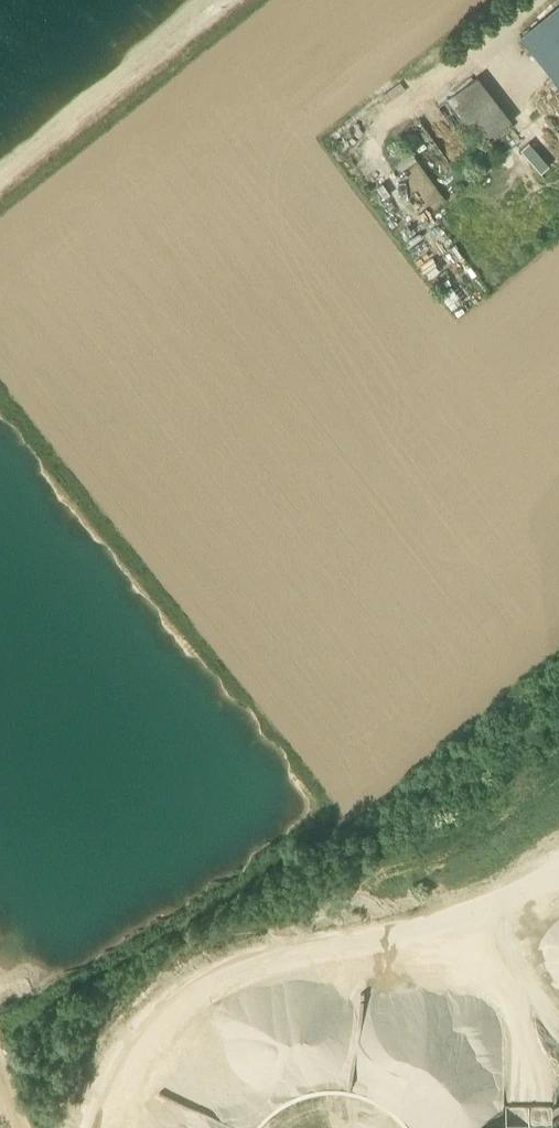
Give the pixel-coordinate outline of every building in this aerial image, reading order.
[(521,39),(558,85),(558,7),(521,39)] [(503,127),(469,83),(447,100),(481,143),(503,127)] [(541,171),(549,164),(529,142),(521,149),(541,171)]
